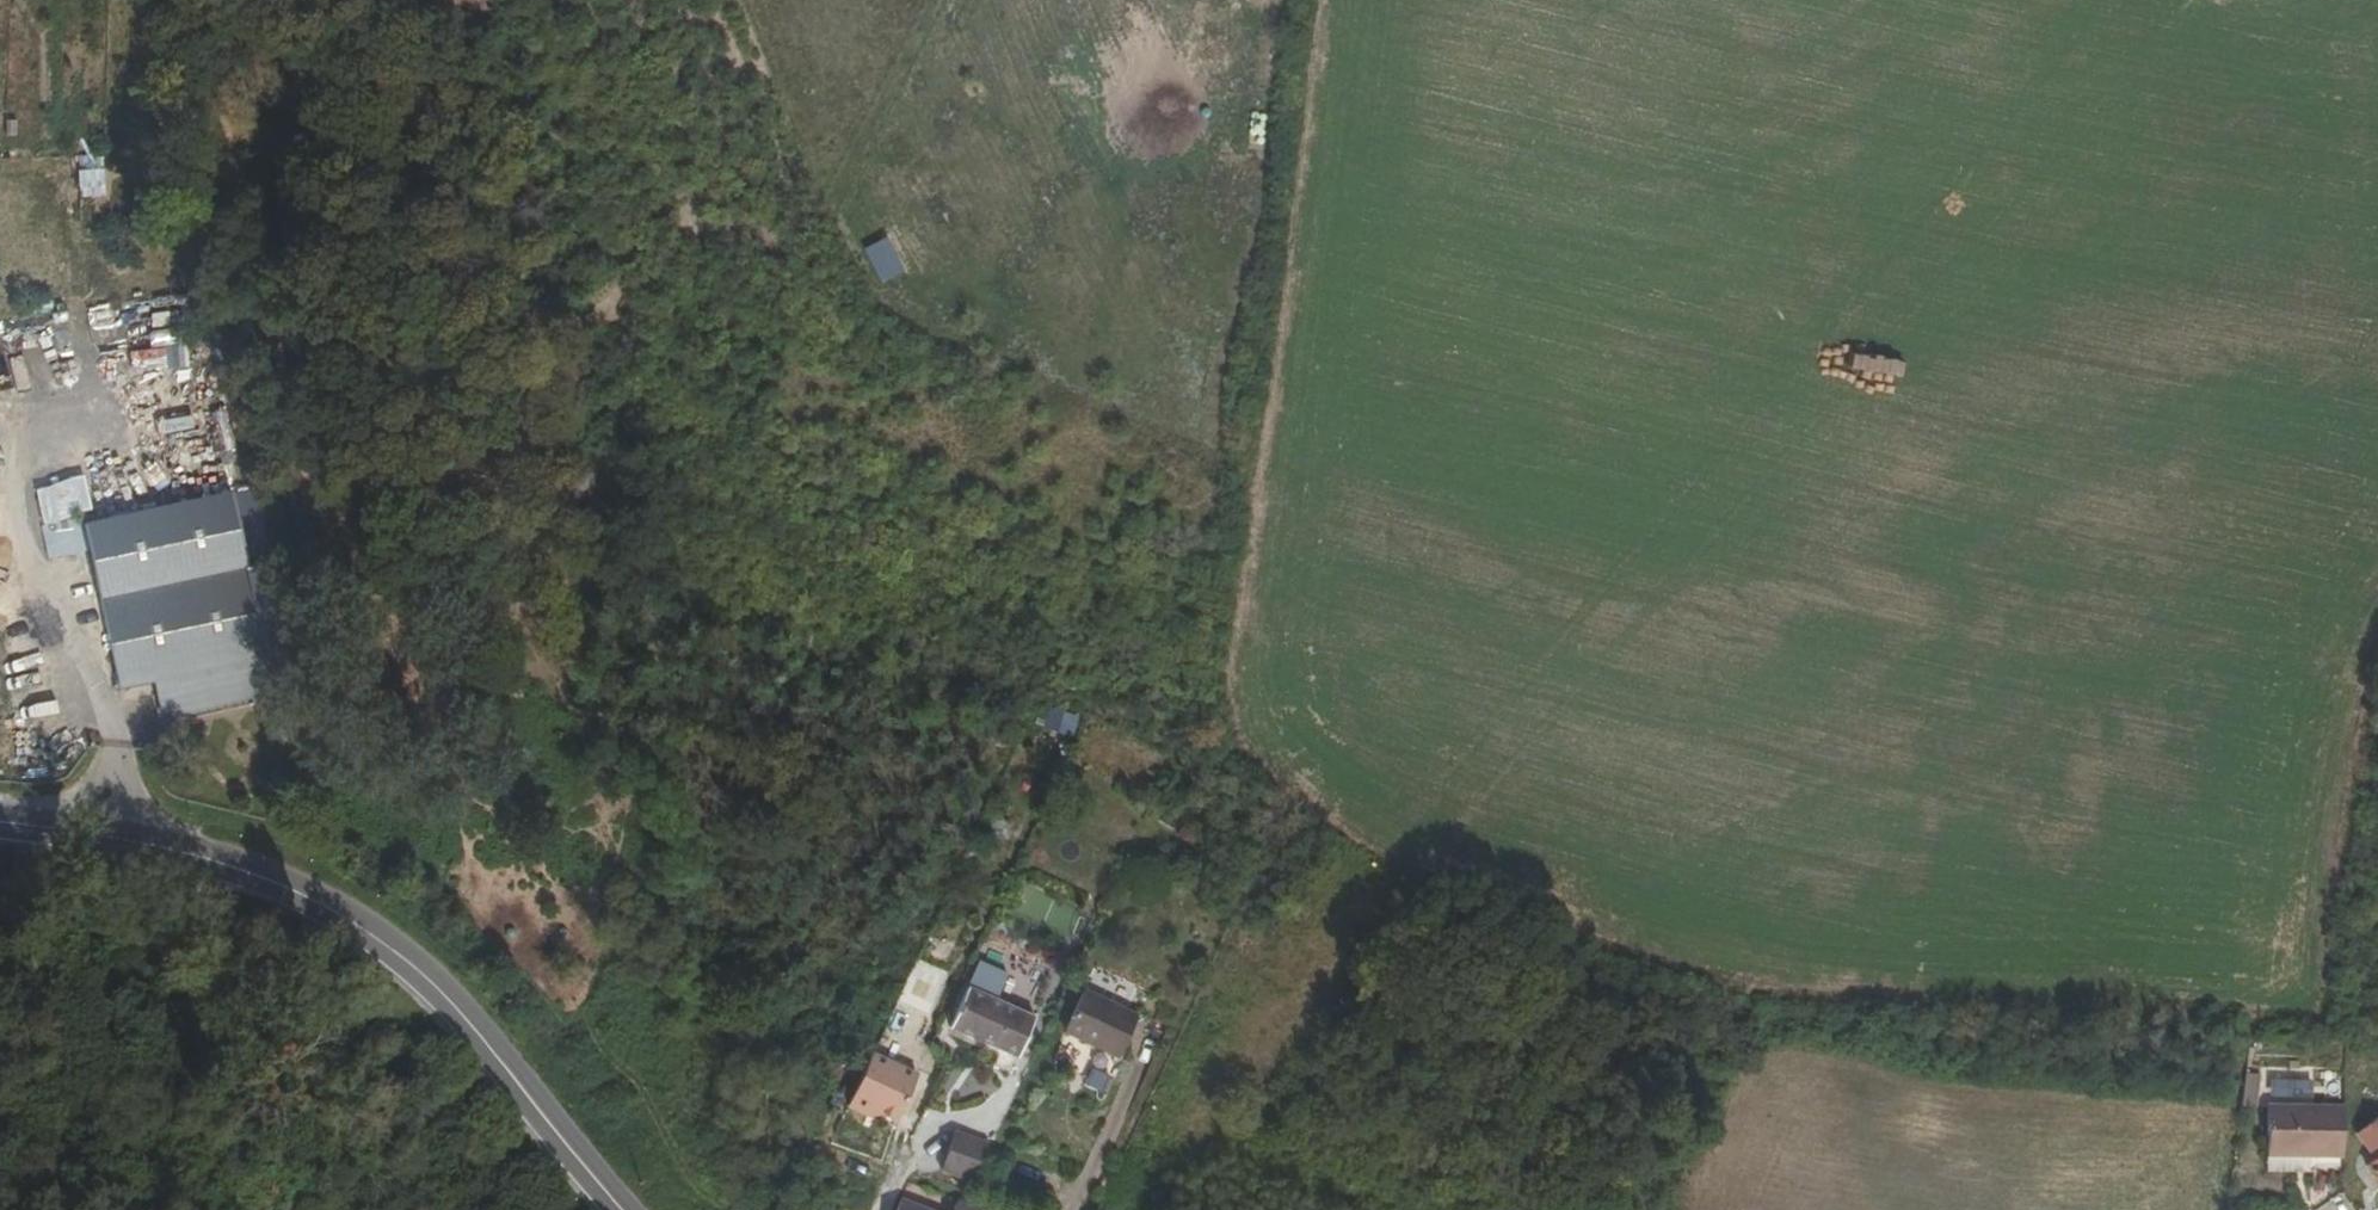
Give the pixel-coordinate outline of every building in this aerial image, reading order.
[(164,296),(130,300),(132,315),(166,311),(164,296)] [(264,519),(259,493),(87,527),(86,520),(45,528),(51,560),(92,552),(101,599),(250,567),(241,523),(264,519)] [(271,669),(291,665),(272,563),(250,567),(101,599),(120,693),(173,683),(179,717),(275,699),(271,669)] [(984,971),(1001,945),(987,937),(970,963),(984,971)] [(914,967),(911,973),(897,1003),(928,1017),(944,980),(914,967)] [(1106,994),(1129,1001),(1134,983),(1111,976),(1106,994)] [(1117,1059),(1139,1015),(1085,989),(1066,1028),(1085,1037),(1082,1043),(1117,1059)] [(1031,1017),(969,990),(951,1028),(1014,1056),(1031,1017)] [(1063,1034),(1082,1043),(1085,1037),(1066,1028),(1063,1034)] [(873,1055),(849,1108),(867,1117),(870,1112),(896,1123),(918,1077),(873,1055)] [(2350,1157),(2352,1107),(2276,1104),(2274,1154),(2350,1157)] [(2377,1144),(2377,1122),(2368,1128),(2377,1144)] [(987,1144),(953,1131),(939,1170),(973,1183),(987,1144)] [(2368,1152),(2377,1167),(2377,1146),(2368,1152)] [(93,1164),(78,1160),(74,1179),(90,1182),(93,1164)] [(965,1201),(960,1199),(956,1209),(961,1209),(965,1201)] [(903,1200),(899,1209),(930,1209),(903,1200)] [(965,1201),(961,1209),(982,1209),(982,1208),(965,1201)]
